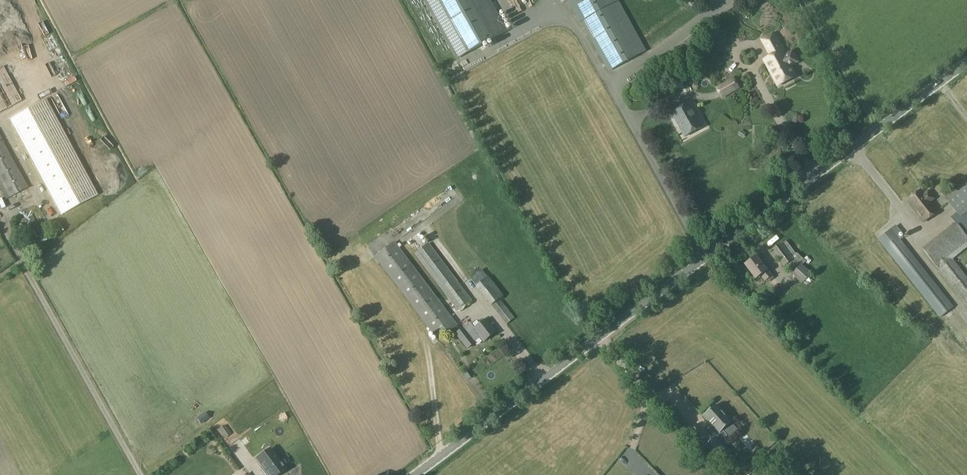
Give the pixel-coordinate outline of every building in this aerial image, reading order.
[(490,0),(424,0),(456,59),(507,32),(490,0)] [(579,24),(581,23),(608,72),(646,51),(619,2),(621,1),(620,0),(566,0),(579,24)] [(525,6),(517,8),(519,15),(527,13),(525,6)] [(774,34),(762,41),(771,57),(764,61),(778,86),(795,76),(790,67),(798,62),(792,52),(784,56),(782,51),(783,50),(774,34)] [(12,80),(24,76),(20,62),(8,66),(12,80)] [(0,68),(0,113),(22,102),(3,66),(0,68)] [(690,85),(698,87),(700,75),(692,73),(690,85)] [(27,89),(41,85),(39,77),(25,81),(27,89)] [(740,89),(733,78),(715,88),(721,99),(740,89)] [(97,195),(46,100),(9,120),(60,215),(97,195)] [(671,113),(685,137),(702,127),(689,104),(671,113)] [(28,187),(0,135),(0,189),(6,200),(28,187)] [(952,219),(956,224),(923,250),(966,305),(966,281),(951,261),(966,247),(966,239),(966,238),(966,237),(966,181),(945,199),(958,214),(952,219)] [(923,194),(921,191),(907,202),(923,222),(937,212),(930,202),(934,199),(928,191),(923,194)] [(397,244),(417,226),(411,219),(391,238),(397,244)] [(898,237),(902,234),(896,226),(878,240),(940,318),(953,307),(898,237)] [(438,341),(458,326),(395,242),(374,257),(438,341)] [(796,256),(786,242),(782,245),(781,243),(771,251),(783,268),(784,267),(788,271),(792,274),(802,284),(811,274),(801,265),(794,259),(793,259),(796,256)] [(415,254),(458,311),(471,301),(428,244),(415,254)] [(745,266),(756,279),(760,276),(764,281),(772,275),(764,265),(763,266),(756,257),(745,266)] [(506,324),(514,318),(499,300),(503,296),(489,277),(476,287),(491,306),(506,324)] [(486,320),(461,339),(468,348),(475,343),(474,341),(480,336),(484,341),(496,332),(486,320)] [(717,436),(722,441),(728,435),(723,430),(732,422),(717,405),(705,416),(720,433),(717,436)] [(201,425),(209,418),(204,412),(196,418),(201,425)] [(732,452),(722,441),(717,436),(706,445),(721,461),(732,452)] [(256,459),(263,469),(262,470),(266,474),(277,474),(285,469),(279,462),(270,449),(266,452),(256,459)]
